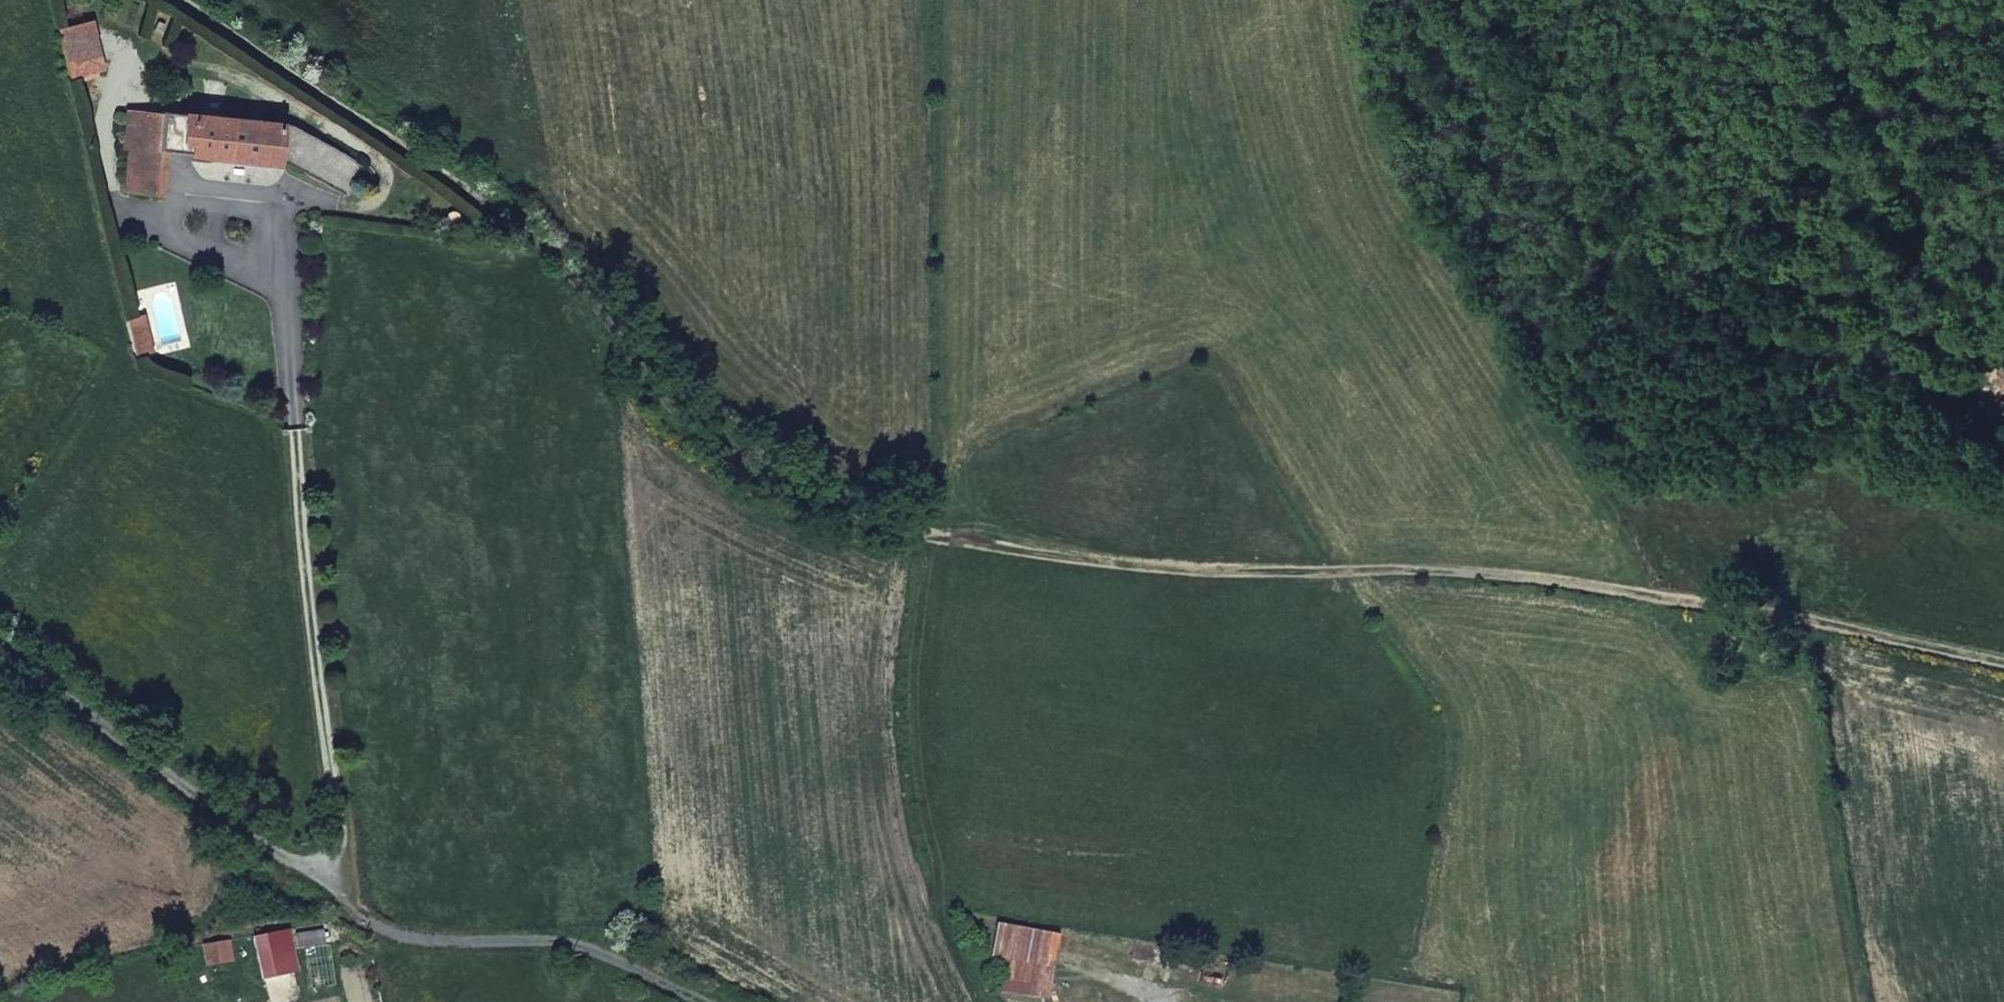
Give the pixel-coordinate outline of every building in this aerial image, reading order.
[(89,18),(56,26),(69,76),(102,67),(89,18)] [(272,162),(276,118),(152,104),(151,111),(125,109),(122,142),(127,142),(123,187),(160,191),(164,150),(272,162)] [(283,163),(286,119),(276,118),(272,162),(283,163)] [(283,163),(339,194),(359,162),(286,119),(283,163)] [(142,314),(128,318),(137,357),(152,353),(142,314)] [(313,930),(287,933),(288,946),(315,943),(313,930)] [(265,934),(245,939),(253,975),(286,968),(282,947),(269,950),(265,934)] [(219,943),(201,947),(204,961),(222,957),(219,943)]
